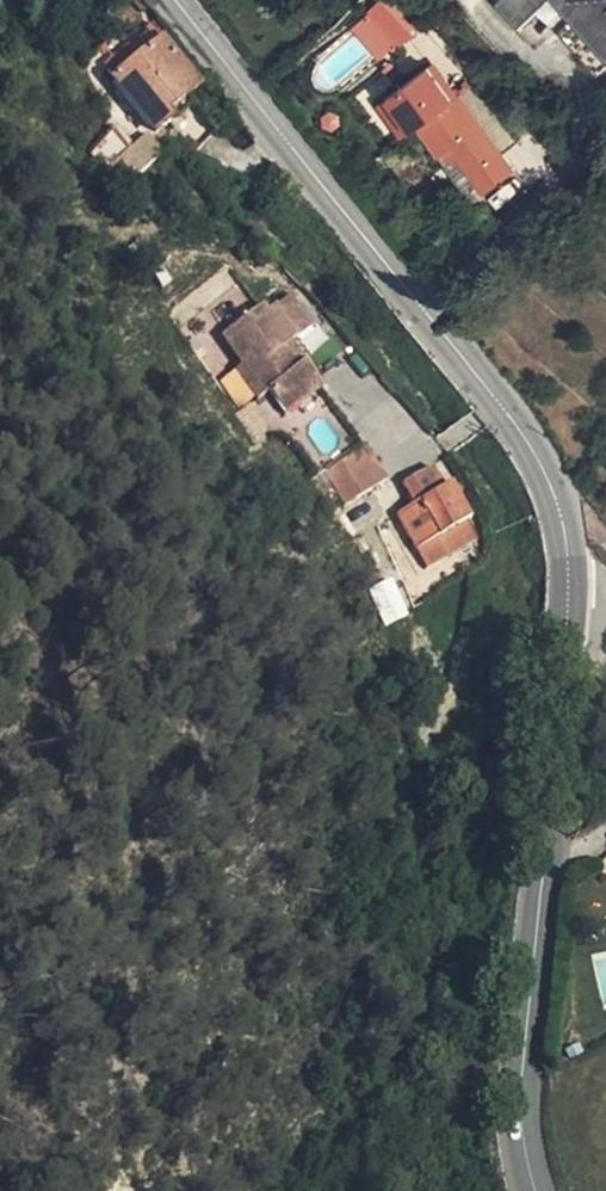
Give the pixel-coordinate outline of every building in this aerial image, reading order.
[(521,13),(535,0),(509,0),(521,13)] [(605,52),(605,0),(558,0),(605,52)] [(398,41),(411,29),(390,7),(377,19),(398,41)] [(186,84),(197,76),(161,29),(152,13),(147,17),(158,32),(141,45),(133,33),(115,47),(117,51),(109,57),(155,119),(192,91),(186,84)] [(88,49),(108,37),(105,31),(84,43),(88,49)] [(2,50),(8,60),(26,48),(20,39),(2,50)] [(106,53),(109,57),(117,51),(115,47),(106,53)] [(430,70),(388,99),(411,133),(417,128),(455,103),(430,70)] [(201,95),(213,111),(225,102),(214,86),(201,95)] [(461,98),(455,103),(417,128),(437,157),(442,154),(451,148),(459,160),(483,197),(514,175),(461,98)] [(411,133),(388,99),(378,105),(402,139),(411,133)] [(161,139),(146,120),(130,133),(113,111),(88,131),(120,171),(161,139)] [(451,166),(459,160),(451,148),(442,154),(451,166)] [(269,385),(286,408),(300,398),(320,384),(282,343),(310,322),(288,293),(264,312),(259,306),(223,333),(244,361),(238,365),(259,393),(269,385)] [(339,457),(362,495),(389,480),(366,441),(339,457)] [(347,504),(362,495),(339,457),(326,466),(347,504)] [(440,543),(449,559),(480,543),(469,524),(466,525),(446,492),(432,469),(408,482),(420,504),(440,543)] [(454,487),(446,492),(466,525),(469,524),(473,521),(454,487)] [(401,514),(422,552),(440,543),(420,504),(401,514)] [(422,552),(428,563),(447,561),(449,559),(440,543),(422,552)] [(447,561),(428,563),(431,570),(447,561)] [(370,589),(384,623),(404,615),(390,581),(370,589)]
